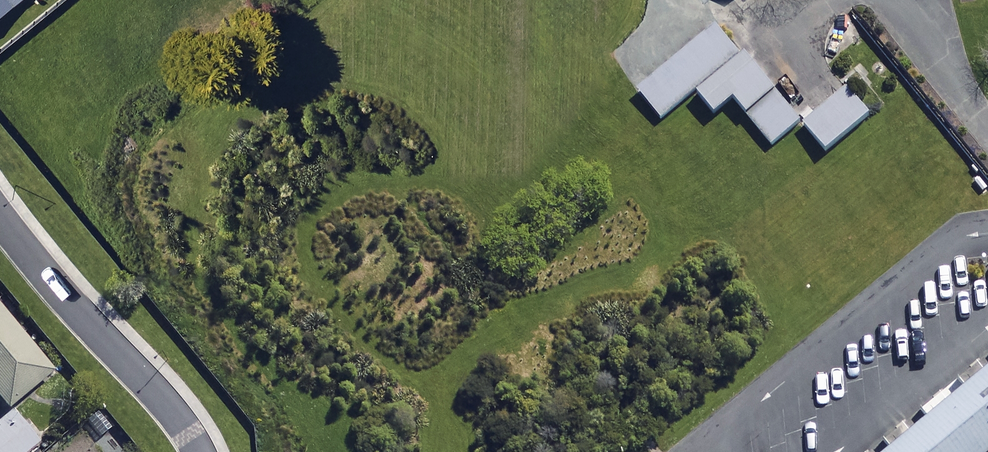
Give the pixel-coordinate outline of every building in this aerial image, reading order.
[(23,0),(0,0),(0,18),(23,0)] [(738,54),(712,24),(634,90),(660,120),(738,54)] [(761,78),(744,57),(696,95),(712,116),(733,100),(761,78)] [(795,120),(761,78),(733,100),(767,142),(795,120)] [(867,117),(845,89),(798,125),(820,154),(867,117)] [(0,312),(0,401),(9,412),(53,375),(0,312)] [(885,451),(987,451),(987,367),(885,451)] [(41,448),(10,414),(0,424),(0,451),(37,451),(41,448)]
